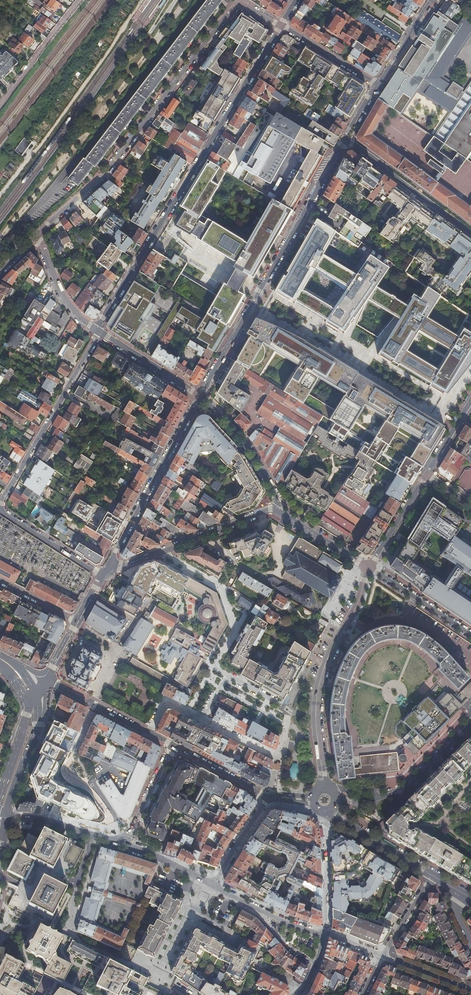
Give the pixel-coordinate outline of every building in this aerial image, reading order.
[(42,4),(37,0),(32,0),(33,1),(33,2),(41,8),(39,11),(48,17),(50,19),(55,13),(54,12),(46,7),(42,4)] [(60,3),(57,1),(55,0),(45,0),(42,4),(46,7),(54,12),(57,7),(60,8),(62,5),(60,3)] [(84,159),(83,158),(67,178),(69,179),(68,180),(70,182),(71,181),(77,186),(87,173),(93,166),(94,167),(98,162),(111,145),(124,127),(136,112),(148,96),(163,76),(177,59),(190,42),(203,24),(217,6),(221,1),(222,0),(205,0),(84,159)] [(265,10),(267,11),(276,17),(280,16),(287,3),(282,0),(279,0),(276,5),(270,1),(266,7),(265,10)] [(302,4),(310,9),(311,9),(315,2),(313,0),(304,0),(302,4)] [(397,1),(396,0),(394,2),(397,4),(394,8),(408,18),(410,15),(414,17),(416,14),(412,12),(403,5),(397,1)] [(410,0),(406,0),(403,5),(412,12),(415,8),(417,9),(419,6),(410,0)] [(451,0),(446,0),(445,2),(446,3),(442,9),(440,8),(438,12),(447,18),(457,4),(454,3),(451,0)] [(324,8),(332,13),(335,15),(345,21),(349,16),(328,2),(324,8)] [(300,6),(298,11),(304,15),(305,15),(308,10),(309,10),(310,9),(302,4),(300,6)] [(398,19),(405,23),(406,22),(408,18),(394,8),(392,7),(390,10),(392,11),(399,16),(399,17),(398,19)] [(359,8),(352,18),(394,46),(398,41),(401,36),(396,32),(375,19),(371,16),(365,12),(359,8)] [(470,148),(470,147),(470,21),(464,16),(458,25),(447,18),(438,12),(431,23),(427,28),(422,35),(420,34),(417,40),(422,43),(418,49),(413,46),(403,60),(378,99),(387,105),(401,115),(413,123),(433,137),(450,148),(462,157),(465,159),(470,163),(470,148)] [(45,28),(51,21),(50,21),(50,20),(47,18),(39,13),(37,15),(42,18),(39,22),(45,28)] [(231,32),(228,36),(239,43),(244,34),(251,39),(259,43),(261,39),(267,30),(253,21),(251,20),(249,19),(240,14),(228,30),(231,32)] [(327,27),(325,29),(327,30),(333,34),(337,37),(339,34),(338,33),(345,22),(345,21),(335,15),(333,17),(334,19),(329,27),(327,27)] [(299,19),(294,16),(294,17),(290,23),(291,26),(295,29),(299,22),(300,22),(298,21),(299,19)] [(352,18),(349,16),(345,21),(345,22),(352,26),(361,32),(362,33),(363,33),(368,36),(381,45),(384,47),(391,51),(393,49),(394,46),(352,18)] [(46,28),(45,28),(39,22),(37,21),(33,27),(41,33),(44,29),(45,30),(46,28)] [(299,22),(295,29),(300,31),(302,33),(306,26),(300,23),(299,22)] [(32,27),(29,25),(29,24),(24,31),(27,34),(32,27)] [(307,24),(306,26),(302,33),(310,38),(317,26),(313,24),(312,25),(310,26),(307,24)] [(320,28),(317,26),(310,38),(311,39),(318,43),(320,40),(324,34),(318,31),(320,28)] [(355,40),(361,32),(352,26),(347,34),(354,39),(355,40)] [(221,46),(228,36),(231,32),(228,30),(225,28),(224,29),(212,46),(215,48),(219,50),(221,46)] [(20,37),(18,39),(22,42),(28,47),(33,40),(23,32),(20,37)] [(330,37),(324,33),(324,34),(320,40),(326,43),(327,43),(330,37)] [(239,58),(251,39),(244,34),(232,54),(239,58)] [(282,36),(278,43),(288,49),(289,50),(291,47),(295,40),(293,39),(286,35),(282,36)] [(379,49),(381,45),(368,36),(362,45),(366,47),(371,51),(374,46),(379,49)] [(333,38),(331,37),(330,37),(327,43),(333,47),(336,42),(337,42),(337,40),(333,38)] [(10,47),(17,53),(20,50),(22,46),(16,41),(13,38),(10,41),(10,42),(8,45),(10,47)] [(366,47),(362,45),(355,40),(354,39),(350,45),(351,46),(353,48),(361,53),(366,47)] [(333,47),(332,49),(340,53),(344,46),(341,44),(342,43),(340,42),(339,43),(337,42),(336,42),(333,47)] [(277,45),(270,56),(280,62),(284,55),(286,56),(286,54),(285,54),(288,49),(278,43),(277,45)] [(291,47),(289,50),(299,56),(304,47),(305,46),(302,45),(298,51),(291,47)] [(199,69),(204,72),(206,69),(207,68),(217,75),(218,75),(223,68),(227,61),(232,54),(232,53),(221,46),(219,50),(215,48),(205,61),(199,69)] [(306,49),(304,47),(299,56),(296,60),(308,67),(309,67),(310,70),(305,78),(302,77),(301,78),(300,79),(300,80),(294,89),(292,87),(289,92),(293,94),(292,95),(311,106),(316,98),(318,96),(318,95),(315,93),(320,86),(320,85),(325,76),(327,78),(327,79),(339,86),(337,88),(343,92),(338,100),(340,101),(336,108),(335,107),(343,113),(349,117),(366,89),(365,83),(355,77),(329,61),(314,52),(307,47),(306,49)] [(386,58),(391,51),(384,47),(383,48),(382,47),(381,49),(382,50),(378,55),(385,60),(386,58)] [(357,60),(361,53),(353,48),(349,55),(357,60)] [(1,78),(1,76),(3,74),(4,75),(8,71),(13,66),(17,62),(18,60),(8,50),(6,50),(3,53),(3,55),(0,55),(0,79),(1,78)] [(369,59),(361,53),(357,60),(354,65),(361,69),(363,70),(367,62),(368,61),(369,59)] [(382,65),(385,60),(378,55),(376,54),(375,55),(377,57),(376,59),(373,57),(372,57),(371,59),(381,66),(382,65)] [(265,64),(262,69),(276,78),(278,75),(279,76),(280,77),(283,71),(284,72),(288,72),(290,68),(280,62),(270,56),(265,64)] [(242,70),(247,62),(239,58),(234,65),(242,70)] [(378,71),(381,66),(371,59),(369,59),(368,61),(372,63),(371,64),(370,64),(367,62),(363,70),(372,76),(375,75),(378,71)] [(234,65),(229,72),(239,78),(243,72),(242,71),(242,70),(234,65)] [(223,68),(218,75),(217,75),(212,84),(210,87),(211,87),(212,88),(211,88),(210,88),(209,88),(209,89),(208,89),(208,90),(208,91),(209,91),(209,92),(209,93),(207,92),(196,110),(202,114),(212,120),(214,121),(222,109),(219,107),(220,105),(222,102),(223,100),(224,100),(224,101),(225,101),(225,100),(226,100),(227,100),(227,99),(227,98),(227,97),(226,97),(226,96),(225,96),(226,95),(226,94),(230,89),(233,91),(240,78),(239,78),(229,72),(223,68)] [(278,80),(277,79),(276,78),(262,69),(261,71),(257,78),(259,79),(261,80),(273,88),(275,86),(278,80)] [(182,92),(187,96),(196,83),(189,77),(185,83),(187,85),(182,92)] [(265,90),(272,94),(275,89),(273,88),(261,80),(259,79),(252,90),(251,92),(257,96),(267,102),(269,99),(266,97),(266,96),(263,94),(262,93),(264,90),(265,90)] [(275,111),(276,111),(280,114),(286,104),(289,99),(286,97),(278,91),(275,89),(272,94),(281,101),(275,111)] [(251,92),(249,91),(246,95),(245,97),(252,100),(254,102),(257,96),(251,92)] [(252,100),(245,97),(243,100),(242,102),(248,106),(253,109),(257,103),(254,102),(252,100)] [(160,113),(151,124),(158,129),(163,121),(169,126),(172,121),(168,118),(179,101),(173,98),(165,111),(163,109),(160,113)] [(470,224),(470,204),(469,207),(428,177),(413,165),(370,134),(387,105),(378,99),(377,101),(371,111),(356,136),(357,140),(470,224)] [(243,118),(246,120),(250,114),(251,114),(254,109),(253,109),(248,106),(242,102),(240,105),(237,110),(235,113),(243,118)] [(332,124),(342,131),(346,124),(341,121),(342,120),(340,118),(343,113),(335,107),(331,114),(336,118),(332,124)] [(304,115),(309,119),(314,112),(309,109),(306,113),(304,115)] [(190,120),(189,121),(195,125),(198,121),(199,122),(197,126),(199,127),(204,130),(205,130),(205,131),(212,120),(202,114),(196,110),(195,112),(193,115),(190,120)] [(276,111),(243,168),(264,181),(263,184),(267,186),(293,141),(310,150),(301,166),(280,203),(284,206),(285,206),(291,210),(292,210),(312,175),(313,173),(322,157),(316,153),(323,140),(306,130),(280,114),(276,111)] [(311,120),(315,123),(320,116),(314,112),(309,119),(311,120)] [(235,144),(236,145),(241,148),(252,131),(255,126),(246,120),(243,118),(235,113),(228,125),(232,128),(232,126),(238,130),(239,129),(238,128),(242,121),(245,123),(244,124),(247,126),(235,144)] [(328,130),(315,123),(311,120),(306,130),(323,140),(333,146),(337,140),(338,137),(328,130)] [(189,121),(181,133),(179,137),(199,149),(204,139),(208,133),(207,132),(205,131),(205,130),(204,130),(199,127),(197,126),(195,125),(189,121)] [(328,130),(338,137),(339,136),(342,131),(332,124),(330,123),(330,124),(331,125),(328,130)] [(146,136),(151,139),(152,139),(156,132),(149,127),(144,134),(146,136)] [(173,128),(162,145),(167,149),(170,151),(176,141),(179,137),(181,133),(173,128)] [(224,131),(221,136),(225,138),(232,143),(235,138),(224,131)] [(138,141),(135,145),(143,151),(151,139),(146,136),(144,139),(145,140),(143,144),(138,141)] [(186,161),(190,163),(195,155),(196,153),(199,149),(179,137),(176,141),(170,151),(173,154),(186,161)] [(29,142),(23,138),(14,150),(21,156),(31,141),(30,140),(29,142)] [(216,154),(219,156),(226,160),(236,145),(235,144),(232,143),(225,138),(221,145),(221,146),(216,154)] [(135,145),(131,151),(135,153),(136,151),(137,152),(139,154),(141,155),(144,151),(143,151),(135,145)] [(208,157),(207,159),(215,164),(219,156),(216,154),(215,153),(213,152),(212,151),(208,157)] [(344,157),(343,159),(352,164),(352,162),(354,163),(353,164),(356,166),(360,160),(361,158),(351,151),(349,152),(347,152),(344,157)] [(184,165),(186,161),(173,154),(170,160),(168,159),(167,161),(159,156),(156,161),(152,158),(151,160),(152,161),(150,164),(161,170),(155,180),(156,180),(153,185),(152,184),(151,187),(149,185),(148,187),(146,189),(145,192),(149,194),(154,198),(158,200),(159,200),(161,202),(163,198),(164,198),(171,188),(175,180),(174,180),(175,178),(176,177),(177,177),(184,165)] [(67,178),(83,158),(81,157),(66,177),(67,178)] [(352,164),(343,159),(339,166),(337,169),(347,175),(348,176),(349,175),(352,176),(351,178),(358,183),(370,167),(371,166),(361,158),(360,160),(356,166),(353,164),(352,164)] [(215,164),(207,159),(179,205),(186,210),(186,211),(184,210),(174,225),(189,234),(190,234),(195,237),(195,238),(196,238),(201,241),(202,242),(207,244),(206,245),(207,245),(208,245),(212,248),(213,249),(213,248),(218,251),(218,252),(219,252),(224,255),(225,256),(230,258),(229,259),(230,259),(231,259),(235,262),(232,266),(234,268),(225,284),(223,283),(216,295),(180,273),(169,291),(230,327),(234,319),(244,303),(240,301),(244,295),(238,291),(244,280),(247,275),(249,276),(250,276),(252,277),(253,275),(254,275),(254,274),(257,269),(258,268),(257,268),(259,265),(260,263),(261,262),(264,257),(266,253),(269,248),(269,247),(272,242),(272,243),(273,242),(272,241),(275,237),(276,237),(276,236),(277,234),(277,233),(278,231),(280,228),(281,226),(281,227),(282,226),(281,226),(282,224),(283,223),(284,223),(284,222),(283,222),(284,220),(286,218),(286,217),(287,216),(288,214),(289,214),(291,210),(285,206),(284,206),(280,203),(271,198),(260,219),(256,217),(251,226),(254,228),(246,242),(242,240),(242,239),(241,240),(236,237),(237,236),(236,236),(231,233),(230,232),(225,229),(224,229),(219,226),(219,225),(218,225),(213,222),(214,222),(213,222),(208,219),(207,218),(206,219),(200,215),(201,214),(200,214),(203,209),(204,208),(207,203),(208,202),(207,202),(210,197),(211,197),(211,196),(214,192),(215,191),(214,191),(217,186),(218,186),(218,185),(226,171),(222,169),(221,168),(215,164)] [(221,168),(222,169),(226,171),(231,163),(226,160),(221,168)] [(10,162),(5,168),(9,172),(14,166),(10,162)] [(117,169),(116,170),(123,174),(127,170),(120,165),(117,169)] [(383,176),(370,167),(358,183),(356,186),(353,190),(366,198),(374,187),(376,184),(383,176)] [(347,175),(337,169),(336,171),(333,177),(342,183),(347,175)] [(113,175),(112,176),(117,179),(113,184),(114,184),(119,188),(123,183),(121,182),(123,180),(120,178),(122,176),(123,177),(124,178),(125,176),(123,175),(123,174),(116,170),(113,175)] [(388,178),(383,175),(383,176),(376,184),(378,186),(377,186),(376,188),(376,189),(374,187),(366,198),(369,200),(371,202),(382,188),(386,191),(385,192),(389,195),(395,185),(396,184),(388,178)] [(342,183),(333,177),(326,189),(322,195),(333,203),(333,202),(344,184),(342,183)] [(113,184),(109,180),(102,189),(107,194),(113,187),(111,186),(113,184)] [(135,183),(127,194),(120,205),(125,209),(143,184),(137,180),(135,183)] [(450,245),(450,246),(459,253),(460,251),(462,252),(463,258),(462,259),(460,258),(453,267),(454,268),(452,271),(451,270),(447,276),(446,275),(445,276),(444,276),(444,277),(441,275),(440,276),(432,270),(433,269),(430,267),(435,260),(428,256),(429,255),(428,256),(424,253),(418,249),(413,257),(422,264),(421,264),(422,265),(419,269),(428,276),(429,275),(433,278),(427,286),(440,295),(446,287),(457,295),(460,290),(459,289),(463,283),(470,273),(469,273),(470,270),(470,241),(466,237),(465,237),(462,235),(460,233),(460,232),(445,222),(444,221),(444,220),(436,214),(436,215),(408,195),(402,190),(395,185),(389,195),(387,197),(391,200),(395,203),(394,204),(397,206),(399,207),(400,209),(400,210),(394,218),(393,217),(392,217),(391,218),(388,222),(387,221),(385,224),(386,224),(384,228),(379,234),(393,243),(406,225),(411,218),(426,229),(425,231),(431,235),(432,234),(444,243),(445,241),(450,245)] [(102,189),(100,187),(93,193),(92,194),(100,202),(107,194),(102,189)] [(90,196),(85,200),(90,205),(87,207),(98,217),(102,210),(103,211),(106,207),(104,205),(101,203),(100,202),(92,194),(90,196)] [(133,216),(129,213),(126,218),(130,221),(142,228),(159,200),(158,200),(154,198),(149,194),(134,217),(133,216)] [(346,211),(335,204),(331,212),(320,206),(317,204),(315,209),(328,217),(333,220),(337,213),(342,216),(343,216),(346,211)] [(77,207),(74,210),(75,211),(76,212),(82,219),(90,228),(94,223),(90,220),(85,214),(84,215),(79,209),(77,207)] [(107,207),(106,207),(103,211),(102,210),(98,217),(107,208),(107,207)] [(122,251),(124,253),(127,249),(128,250),(129,249),(129,248),(132,250),(136,244),(131,240),(131,239),(118,230),(124,221),(107,208),(98,217),(104,222),(99,228),(104,232),(105,231),(107,232),(106,232),(116,240),(112,244),(116,247),(122,251)] [(75,226),(82,219),(76,212),(75,211),(69,216),(71,217),(69,219),(75,226)] [(370,228),(357,218),(346,211),(343,216),(348,220),(339,233),(358,246),(361,241),(352,236),(356,230),(364,236),(370,228)] [(64,218),(60,222),(65,231),(71,226),(65,217),(64,218)] [(430,321),(428,319),(428,318),(427,317),(440,295),(427,286),(420,298),(413,294),(411,298),(407,305),(406,306),(405,306),(406,305),(405,305),(400,302),(400,301),(399,302),(394,299),(395,298),(394,298),(395,297),(391,294),(390,295),(388,294),(388,295),(382,291),(383,291),(382,290),(382,291),(377,288),(377,287),(376,287),(375,287),(388,267),(369,254),(356,274),(322,254),(335,231),(332,229),(323,223),(316,218),(314,222),(312,225),(311,228),(305,239),(306,239),(304,243),(285,276),(283,275),(275,289),(275,290),(274,291),(277,293),(294,304),(296,300),(303,304),(305,306),(308,307),(311,309),(314,311),(317,313),(320,315),(323,316),(326,319),(324,322),(326,322),(325,323),(337,330),(340,327),(344,330),(366,298),(369,300),(369,301),(369,300),(375,303),(374,304),(375,304),(375,303),(381,307),(380,307),(380,308),(381,307),(386,310),(385,311),(386,311),(387,310),(392,314),(392,315),(393,314),(398,317),(397,318),(398,318),(398,317),(399,318),(399,319),(401,321),(398,327),(395,331),(391,337),(389,336),(388,336),(377,354),(379,355),(378,355),(391,363),(392,361),(397,364),(396,366),(397,366),(398,364),(399,363),(403,366),(403,367),(403,366),(409,369),(408,370),(409,370),(409,369),(415,373),(414,373),(414,374),(415,373),(420,376),(420,377),(421,376),(426,380),(426,381),(426,380),(430,382),(430,383),(428,385),(430,386),(442,394),(444,390),(446,392),(459,376),(458,375),(463,369),(465,366),(470,360),(470,361),(470,360),(470,325),(467,331),(463,328),(458,337),(457,336),(457,337),(454,335),(454,334),(453,335),(448,332),(449,331),(448,331),(442,328),(443,327),(442,327),(442,328),(437,325),(437,324),(436,324),(431,321),(431,320),(430,321)] [(136,244),(139,246),(144,238),(147,233),(134,225),(132,228),(136,231),(131,239),(131,240),(136,244)] [(65,231),(57,235),(63,245),(71,241),(65,231)] [(81,243),(80,244),(85,248),(93,236),(88,232),(83,240),(81,243)] [(57,235),(57,233),(49,238),(53,245),(52,246),(56,254),(61,251),(60,250),(64,248),(63,245),(57,235)] [(110,243),(97,261),(107,269),(108,269),(122,251),(116,247),(112,244),(110,243)] [(165,258),(152,250),(141,267),(139,271),(152,279),(154,277),(150,275),(161,258),(164,260),(165,258)] [(27,265),(32,269),(35,264),(36,264),(38,260),(30,252),(21,261),(12,269),(19,273),(26,268),(25,267),(27,265)] [(41,279),(45,273),(43,267),(42,268),(36,264),(35,264),(32,269),(30,273),(37,277),(41,279)] [(7,274),(15,279),(19,273),(12,269),(9,272),(7,274)] [(64,269),(60,276),(68,281),(70,278),(70,277),(72,274),(64,269)] [(107,269),(103,274),(111,281),(116,275),(108,269),(107,269)] [(152,279),(139,271),(123,297),(107,323),(112,326),(111,328),(110,330),(148,355),(150,356),(170,323),(174,317),(180,321),(176,327),(174,331),(177,332),(189,339),(205,349),(206,347),(207,346),(215,352),(225,335),(223,334),(227,327),(229,328),(230,327),(169,291),(152,280),(152,279)] [(103,274),(101,273),(92,285),(101,292),(103,288),(105,290),(111,281),(103,274)] [(12,285),(15,279),(7,274),(4,277),(2,279),(6,282),(12,285)] [(7,296),(12,288),(2,282),(0,286),(0,287),(0,288),(0,293),(4,295),(6,296),(7,296)] [(92,285),(88,282),(74,302),(81,312),(92,319),(96,318),(100,311),(91,306),(92,304),(93,305),(95,302),(97,303),(99,299),(100,299),(103,294),(101,292),(92,285)] [(71,283),(66,290),(66,291),(73,296),(79,289),(71,283)] [(34,299),(36,295),(30,292),(14,318),(20,322),(34,299)] [(51,311),(53,308),(56,303),(54,301),(55,300),(53,294),(45,306),(44,307),(51,311)] [(38,317),(44,307),(45,306),(34,299),(20,322),(15,330),(25,336),(38,317)] [(69,316),(65,310),(64,311),(62,315),(62,316),(60,319),(50,312),(51,311),(44,307),(38,317),(55,327),(57,325),(61,328),(69,316)] [(58,334),(61,328),(57,325),(55,327),(38,317),(25,336),(44,347),(46,343),(33,336),(41,324),(45,326),(58,334)] [(76,325),(71,319),(65,329),(72,333),(76,325)] [(318,377),(345,393),(356,375),(327,357),(316,350),(317,349),(309,344),(305,342),(298,338),(294,336),(292,335),(288,333),(281,330),(262,321),(255,319),(252,325),(249,329),(248,329),(246,333),(250,336),(249,338),(235,361),(248,369),(260,376),(275,351),(299,365),(297,368),(298,368),(295,374),(294,373),(294,374),(291,379),(290,379),(291,380),(288,385),(287,384),(283,391),(303,403),(330,420),(335,410),(308,393),(309,391),(310,391),(309,390),(313,385),(316,379),(317,379),(318,377)] [(170,323),(150,356),(165,365),(171,370),(176,362),(179,357),(177,355),(176,357),(169,353),(168,354),(166,353),(166,351),(159,347),(161,345),(160,344),(161,343),(165,346),(172,335),(175,336),(177,332),(174,331),(176,327),(170,323)] [(25,336),(15,330),(14,330),(6,343),(16,349),(19,345),(23,347),(21,350),(37,359),(44,347),(25,336)] [(67,333),(64,331),(59,340),(62,342),(67,333)] [(78,341),(71,337),(71,336),(70,336),(67,340),(68,341),(66,344),(73,349),(78,341)] [(83,342),(78,339),(78,341),(73,349),(66,344),(64,344),(58,354),(72,362),(83,342)] [(202,355),(205,349),(189,339),(186,345),(194,350),(192,353),(200,357),(202,355)] [(52,352),(51,354),(56,357),(58,354),(64,344),(62,342),(59,340),(56,346),(52,352)] [(109,352),(98,346),(92,356),(103,362),(106,357),(107,358),(110,354),(108,353),(109,352)] [(0,351),(0,354),(5,357),(9,351),(2,347),(0,351)] [(202,369),(213,351),(206,347),(205,349),(202,355),(204,357),(203,359),(200,358),(196,365),(202,369)] [(116,352),(110,364),(115,367),(116,366),(120,368),(122,370),(121,371),(125,374),(132,362),(128,359),(121,355),(116,352)] [(176,362),(171,370),(176,373),(182,377),(187,380),(192,372),(193,370),(192,369),(191,371),(183,366),(186,362),(183,360),(180,364),(176,362)] [(228,402),(238,385),(242,378),(248,369),(235,361),(229,371),(221,385),(217,393),(225,400),(227,402),(228,402)] [(62,362),(57,371),(66,376),(70,369),(66,367),(67,365),(62,362)] [(143,369),(132,362),(125,374),(123,377),(129,381),(128,382),(135,386),(142,391),(148,395),(149,394),(157,400),(158,399),(161,394),(167,385),(165,383),(152,375),(143,369)] [(200,379),(205,370),(202,369),(196,365),(193,370),(192,372),(187,380),(194,384),(198,383),(200,379)] [(13,370),(10,367),(8,370),(4,378),(7,380),(13,370)] [(313,425),(320,414),(303,403),(283,391),(260,376),(248,369),(242,378),(260,389),(259,389),(268,395),(257,413),(280,427),(275,436),(264,429),(263,431),(261,430),(259,429),(257,429),(249,438),(253,443),(259,433),(261,434),(298,457),(307,442),(299,437),(301,434),(305,437),(313,425)] [(57,384),(59,380),(47,373),(45,377),(46,378),(57,384)] [(438,441),(445,429),(431,421),(432,420),(428,417),(419,412),(415,410),(413,408),(410,406),(357,374),(356,375),(345,393),(344,396),(344,395),(344,396),(341,401),(340,401),(340,402),(337,407),(337,408),(335,410),(330,420),(348,431),(352,426),(351,425),(351,424),(352,425),(352,424),(355,418),(356,419),(355,418),(358,413),(359,413),(359,412),(362,407),(364,405),(386,418),(385,421),(386,421),(382,427),(381,426),(381,427),(382,427),(379,433),(378,432),(379,433),(376,437),(375,436),(375,437),(387,445),(390,440),(391,440),(390,439),(393,434),(394,434),(393,433),(396,428),(397,428),(399,426),(421,439),(415,450),(414,449),(409,458),(422,467),(423,465),(425,460),(432,449),(433,449),(435,446),(438,441)] [(55,387),(57,384),(46,378),(45,381),(43,385),(41,387),(52,393),(54,390),(53,389),(54,387),(55,387)] [(89,378),(86,383),(100,391),(104,386),(99,383),(93,380),(89,378)] [(100,391),(86,383),(83,388),(98,396),(100,391)] [(83,388),(79,385),(74,394),(76,395),(74,398),(79,401),(84,394),(88,396),(88,397),(110,410),(113,405),(98,396),(83,388)] [(178,392),(167,385),(161,394),(174,402),(175,401),(177,404),(176,405),(175,404),(174,404),(165,420),(175,426),(177,421),(188,401),(188,399),(187,397),(178,392)] [(245,389),(238,385),(228,402),(234,408),(240,414),(250,397),(242,393),(245,389)] [(50,408),(51,406),(37,398),(22,389),(17,398),(25,403),(26,404),(39,412),(40,413),(44,415),(46,416),(50,408)] [(51,406),(53,403),(48,399),(50,395),(42,391),(37,398),(51,406)] [(158,399),(157,400),(153,407),(154,408),(155,406),(157,407),(154,410),(151,409),(150,411),(150,412),(151,412),(156,415),(158,413),(159,413),(161,412),(163,408),(163,406),(162,405),(164,402),(158,399)] [(135,403),(129,400),(126,405),(123,410),(126,412),(129,414),(135,403)] [(26,418),(18,413),(0,401),(0,410),(22,425),(26,418)] [(81,407),(72,402),(68,410),(67,410),(76,416),(81,407)] [(21,409),(18,413),(31,421),(33,418),(35,419),(39,412),(26,404),(22,410),(21,409)] [(117,421),(123,411),(118,408),(114,414),(113,413),(108,422),(112,424),(114,425),(117,421)] [(67,410),(63,418),(69,422),(73,425),(78,417),(76,416),(67,410)] [(135,417),(129,414),(126,412),(120,423),(127,427),(129,428),(135,417)] [(171,433),(175,426),(165,420),(164,420),(158,417),(156,415),(151,412),(149,415),(153,417),(152,418),(163,424),(159,431),(169,436),(171,433)] [(63,418),(58,414),(53,423),(52,425),(56,427),(62,432),(69,422),(63,418)] [(251,423),(240,414),(234,420),(239,426),(244,432),(251,423)] [(316,427),(317,425),(323,416),(320,414),(313,425),(316,427)] [(197,417),(176,455),(185,460),(192,465),(200,452),(205,456),(210,455),(212,451),(227,466),(228,463),(236,451),(234,448),(231,446),(233,444),(207,415),(202,416),(197,417)] [(322,428),(327,419),(324,417),(323,416),(317,425),(322,428)] [(26,418),(22,425),(28,428),(31,424),(32,422),(31,421),(26,418)] [(35,433),(39,427),(33,422),(32,424),(29,429),(35,433)] [(370,467),(374,461),(359,451),(329,432),(326,430),(322,428),(317,425),(316,427),(312,434),(318,438),(316,441),(320,444),(319,446),(331,453),(334,456),(339,458),(340,456),(345,459),(347,456),(352,459),(355,458),(356,457),(359,460),(359,461),(355,468),(359,470),(356,475),(364,481),(366,480),(367,478),(366,477),(368,475),(370,476),(374,470),(370,467)] [(458,437),(466,442),(467,441),(469,441),(469,440),(468,439),(470,434),(470,429),(465,425),(459,435),(458,437)] [(62,432),(56,427),(54,430),(55,430),(52,435),(53,436),(59,440),(63,432),(62,432)] [(138,433),(129,428),(127,427),(125,431),(129,434),(148,445),(150,440),(145,437),(141,435),(140,436),(137,435),(138,433)] [(164,445),(169,436),(159,431),(156,438),(148,434),(145,437),(150,440),(154,442),(163,447),(164,445)] [(271,473),(280,488),(283,483),(291,470),(298,457),(261,434),(259,433),(253,443),(271,473)] [(309,439),(305,437),(301,434),(299,437),(307,442),(309,439)] [(59,440),(53,436),(47,448),(55,453),(57,454),(64,443),(62,441),(59,440)] [(374,461),(380,451),(383,453),(388,445),(387,445),(375,437),(373,441),(372,441),(369,444),(365,441),(359,451),(374,461)] [(155,461),(159,455),(150,451),(125,438),(123,441),(121,440),(119,444),(121,445),(120,448),(119,448),(152,467),(155,461)] [(149,473),(152,467),(119,448),(105,440),(103,444),(117,452),(127,458),(137,463),(138,463),(141,465),(139,470),(148,475),(149,473)] [(19,461),(25,452),(22,450),(23,448),(17,444),(12,441),(9,445),(14,449),(8,458),(17,464),(19,461)] [(160,453),(163,447),(154,442),(150,451),(159,455),(160,453)] [(459,454),(466,458),(469,453),(470,450),(470,445),(469,444),(466,442),(459,454)] [(47,448),(41,444),(38,448),(35,454),(47,462),(51,456),(52,457),(55,453),(47,448)] [(439,473),(451,481),(466,459),(466,458),(459,454),(451,448),(438,469),(439,471),(439,473)] [(229,510),(237,515),(254,508),(260,499),(261,497),(265,492),(248,464),(246,461),(244,458),(242,455),(240,451),(237,449),(236,451),(228,463),(235,468),(236,470),(235,470),(237,473),(235,474),(243,486),(241,488),(237,495),(226,500),(223,506),(227,508),(229,510)] [(90,465),(93,461),(79,452),(78,454),(80,456),(73,466),(85,474),(90,465)] [(10,462),(8,460),(1,456),(0,455),(0,469),(4,472),(10,462)] [(172,462),(184,470),(186,467),(182,465),(185,460),(176,455),(173,461),(172,462)] [(405,456),(398,469),(396,468),(394,473),(397,475),(412,484),(418,474),(422,467),(409,458),(405,456)] [(29,488),(40,495),(54,470),(38,458),(35,464),(30,462),(27,468),(31,471),(23,484),(29,488)] [(183,473),(185,471),(184,470),(172,462),(171,464),(168,469),(175,474),(178,476),(180,471),(183,473)] [(197,468),(192,465),(188,471),(194,475),(199,469),(197,468)] [(470,473),(470,469),(466,466),(458,480),(465,484),(470,473)] [(316,505),(326,511),(334,497),(319,488),(319,486),(326,475),(315,468),(308,478),(306,479),(291,470),(283,483),(286,485),(293,489),(292,491),(291,492),(299,497),(307,502),(315,507),(316,506),(316,505)] [(11,476),(4,472),(0,469),(0,479),(7,483),(10,477),(11,476)] [(180,482),(182,479),(178,476),(175,474),(168,469),(165,475),(160,484),(169,489),(176,479),(177,480),(180,482)] [(144,481),(148,475),(139,470),(134,478),(143,484),(144,481)] [(95,481),(84,475),(82,478),(85,479),(83,481),(86,483),(88,484),(92,487),(95,481)] [(364,481),(356,475),(353,479),(350,477),(348,480),(344,486),(364,499),(372,486),(368,483),(364,485),(363,482),(364,481)] [(397,475),(392,482),(385,493),(390,496),(400,503),(406,493),(407,491),(409,487),(412,484),(397,475)] [(198,489),(203,482),(192,476),(188,483),(198,489)] [(139,492),(143,484),(134,478),(128,488),(138,493),(139,492)] [(83,481),(81,480),(77,485),(73,491),(78,494),(79,493),(85,484),(86,483),(83,481)] [(213,489),(217,492),(222,484),(219,482),(217,484),(216,484),(213,489)] [(193,496),(198,489),(188,483),(184,490),(183,489),(183,491),(179,488),(179,487),(175,484),(171,491),(180,496),(184,499),(188,493),(188,492),(193,496)] [(161,506),(171,491),(169,489),(160,484),(156,491),(151,500),(161,506)] [(369,502),(364,499),(344,486),(342,485),(334,497),(326,511),(325,512),(317,525),(332,534),(344,542),(345,541),(350,533),(362,513),(369,502)] [(136,496),(138,493),(128,488),(127,487),(122,497),(133,503),(136,496)] [(37,503),(42,496),(40,495),(29,488),(27,491),(26,490),(23,494),(28,497),(37,503)] [(22,497),(13,491),(9,498),(13,501),(12,502),(12,505),(16,508),(18,505),(20,502),(23,505),(27,500),(28,497),(23,494),(22,497)] [(194,500),(196,498),(193,496),(188,492),(188,493),(184,499),(185,500),(188,502),(191,498),(194,500)] [(213,499),(204,493),(200,500),(201,500),(207,505),(215,510),(219,513),(222,509),(223,506),(213,499)] [(112,503),(114,500),(106,495),(105,498),(104,499),(112,503)] [(185,500),(184,499),(180,496),(173,507),(179,510),(180,508),(185,500)] [(398,506),(400,503),(390,496),(381,510),(392,517),(398,506)] [(130,507),(133,503),(122,497),(121,498),(122,498),(120,503),(129,509),(130,507)] [(455,535),(465,521),(465,520),(432,497),(424,512),(407,539),(390,568),(391,569),(399,575),(400,574),(421,590),(420,591),(421,592),(426,595),(441,605),(470,626),(470,600),(451,587),(463,570),(470,575),(470,546),(455,535)] [(161,506),(151,500),(149,505),(166,516),(164,519),(167,522),(171,523),(174,518),(176,516),(175,515),(170,512),(161,506)] [(192,504),(188,502),(185,500),(180,508),(187,512),(193,516),(194,514),(189,510),(192,504)] [(73,512),(86,520),(91,512),(90,511),(92,508),(80,501),(73,512)] [(124,519),(129,509),(120,503),(119,502),(114,509),(113,508),(111,510),(113,512),(112,514),(123,521),(124,519)] [(376,506),(369,502),(362,513),(371,519),(378,508),(376,506)] [(55,515),(42,506),(39,511),(40,512),(50,519),(52,520),(55,515)] [(155,514),(147,508),(146,510),(142,516),(151,521),(158,525),(159,524),(153,520),(154,518),(153,518),(155,514)] [(219,513),(215,510),(213,513),(208,511),(208,512),(203,509),(201,508),(200,509),(200,510),(201,510),(218,522),(223,515),(219,513)] [(376,543),(392,517),(381,510),(380,509),(378,513),(378,514),(376,516),(375,516),(373,520),(373,521),(372,523),(371,523),(364,534),(364,535),(363,537),(362,537),(359,541),(360,542),(358,545),(358,544),(355,549),(365,555),(369,554),(376,543)] [(200,520),(208,526),(211,525),(217,522),(218,522),(201,510),(200,512),(201,513),(198,519),(200,520)] [(108,548),(112,541),(95,531),(82,523),(79,528),(101,541),(99,543),(99,545),(100,546),(99,549),(96,547),(86,541),(85,542),(76,537),(78,534),(62,525),(65,521),(66,518),(67,519),(73,522),(75,519),(67,514),(62,511),(58,518),(55,523),(53,527),(77,542),(103,557),(108,548)] [(95,531),(112,541),(123,521),(112,514),(107,511),(99,525),(100,526),(99,528),(98,527),(95,531)] [(39,513),(40,514),(47,522),(50,519),(40,512),(39,513)] [(198,519),(193,516),(187,512),(183,520),(186,522),(186,523),(187,523),(195,528),(200,520),(198,519)] [(47,522),(40,514),(37,516),(36,514),(33,517),(32,517),(35,520),(36,519),(40,523),(41,522),(43,525),(47,522)] [(148,527),(155,531),(158,526),(158,525),(151,521),(142,516),(140,521),(138,524),(146,528),(148,527)] [(183,520),(176,516),(174,518),(179,522),(176,527),(187,534),(189,533),(198,530),(195,528),(187,523),(186,526),(184,525),(186,522),(183,520)] [(159,526),(162,528),(163,529),(167,522),(164,519),(161,517),(159,519),(162,521),(159,526)] [(163,529),(178,538),(185,535),(187,534),(176,527),(171,523),(167,522),(163,529)] [(135,530),(143,535),(144,535),(146,532),(149,532),(149,531),(147,530),(147,529),(146,528),(138,524),(137,526),(135,530)] [(154,532),(157,534),(159,535),(162,528),(159,526),(158,526),(155,531),(154,532)] [(157,534),(153,541),(160,545),(167,542),(178,538),(163,529),(162,528),(159,535),(157,534)] [(152,540),(147,538),(145,536),(142,541),(140,540),(143,535),(135,530),(131,536),(125,548),(135,555),(145,551),(160,545),(153,541),(152,540)] [(229,549),(231,553),(241,550),(244,557),(255,553),(262,557),(264,554),(266,555),(270,548),(266,546),(272,536),(263,531),(260,536),(258,534),(255,533),(229,543),(231,549),(229,549)] [(343,564),(299,537),(283,562),(288,565),(285,570),(284,569),(284,570),(285,570),(281,576),(301,588),(304,582),(309,585),(309,586),(310,585),(314,588),(314,589),(315,588),(319,591),(319,592),(320,591),(324,594),(323,594),(324,595),(324,594),(329,597),(328,597),(329,598),(329,597),(330,598),(331,597),(330,596),(333,591),(334,592),(334,591),(333,590),(335,588),(336,585),(337,586),(338,585),(337,585),(340,579),(341,580),(341,579),(340,578),(341,577),(340,577),(340,578),(336,576),(339,570),(343,564)] [(100,562),(103,557),(77,542),(72,549),(94,564),(97,563),(100,562)] [(181,557),(200,567),(213,575),(214,573),(217,576),(219,572),(226,562),(215,556),(214,558),(207,555),(198,549),(199,546),(195,543),(190,545),(185,547),(186,548),(183,549),(181,550),(182,552),(180,556),(181,557)] [(125,559),(135,555),(125,548),(124,550),(121,555),(125,559)] [(14,583),(20,571),(0,560),(0,576),(14,583)] [(159,560),(158,562),(153,560),(143,563),(138,565),(128,584),(146,593),(150,596),(155,587),(177,599),(184,587),(189,577),(159,560)] [(128,581),(132,574),(125,570),(122,577),(128,581)] [(242,572),(238,580),(268,597),(272,590),(242,572)] [(189,577),(184,587),(203,598),(203,599),(203,600),(203,601),(203,602),(204,603),(205,603),(202,604),(201,605),(200,606),(198,608),(197,610),(197,612),(197,614),(197,615),(198,618),(199,619),(201,621),(202,622),(204,623),(207,623),(210,622),(211,622),(211,623),(210,624),(211,625),(211,626),(208,626),(206,630),(207,632),(206,634),(208,635),(203,645),(212,650),(227,623),(216,592),(189,577)] [(287,594),(305,605),(308,604),(308,605),(314,604),(311,594),(310,593),(301,596),(300,593),(297,593),(296,590),(292,591),(292,587),(288,588),(287,585),(285,586),(284,583),(282,584),(281,582),(273,578),(269,579),(270,584),(278,588),(278,589),(282,591),(287,594)] [(28,590),(32,592),(37,583),(35,582),(30,579),(25,589),(28,590)] [(77,604),(79,602),(75,600),(71,598),(38,581),(37,583),(32,592),(37,595),(42,598),(67,611),(70,612),(74,611),(77,604)] [(141,602),(146,593),(128,584),(116,606),(133,615),(138,607),(139,606),(141,603),(141,602)] [(3,589),(0,594),(0,599),(5,602),(7,599),(9,599),(8,601),(8,603),(9,604),(11,603),(12,601),(18,604),(20,601),(21,598),(10,593),(3,589)] [(278,589),(276,592),(285,597),(287,594),(282,591),(278,589)] [(286,608),(288,608),(288,607),(289,605),(289,604),(289,603),(289,602),(288,601),(286,600),(278,594),(273,603),(282,608),(284,609),(285,609),(286,609),(286,608)] [(261,608),(241,595),(237,602),(247,609),(252,613),(256,615),(257,616),(261,608)] [(20,601),(18,604),(13,614),(31,623),(30,625),(31,625),(32,624),(33,625),(40,612),(20,601)] [(104,605),(96,601),(94,605),(91,611),(87,618),(85,622),(91,626),(92,626),(104,634),(103,636),(105,637),(107,635),(107,636),(108,637),(107,638),(112,640),(113,640),(116,636),(115,634),(122,624),(123,624),(126,620),(125,620),(125,618),(121,615),(121,616),(120,616),(104,606),(104,605)] [(261,608),(257,616),(263,620),(264,619),(272,624),(274,625),(279,616),(277,615),(278,615),(269,610),(270,608),(263,604),(261,608)] [(172,628),(177,618),(155,606),(151,612),(150,611),(149,613),(146,611),(142,618),(141,617),(140,618),(141,618),(129,636),(122,647),(125,649),(130,652),(127,655),(130,656),(131,655),(132,655),(133,653),(136,656),(154,625),(146,620),(149,616),(172,628)] [(40,612),(33,625),(43,630),(43,632),(44,633),(42,637),(44,638),(50,641),(56,644),(57,642),(65,627),(65,626),(65,625),(65,624),(64,623),(64,622),(64,621),(63,621),(63,620),(48,612),(47,615),(41,611),(40,612)] [(257,616),(256,615),(250,625),(247,623),(243,630),(244,631),(243,633),(238,642),(232,652),(235,654),(232,660),(231,661),(243,668),(244,666),(249,658),(256,645),(256,646),(268,626),(269,624),(263,620),(257,616)] [(328,623),(320,618),(319,621),(319,622),(326,626),(328,623)] [(8,651),(18,655),(21,648),(24,643),(20,641),(19,642),(15,640),(8,637),(14,625),(9,622),(6,627),(2,635),(0,640),(0,648),(8,651)] [(433,640),(430,638),(427,635),(422,632),(417,630),(411,628),(405,626),(400,625),(395,625),(388,625),(382,625),(379,626),(376,627),(373,629),(370,630),(366,633),(361,636),(355,640),(351,644),(349,647),(345,651),(343,654),(341,657),(339,662),(336,668),(335,673),(334,679),(331,691),(330,703),(330,707),(329,713),(329,719),(330,726),(330,731),(334,756),(337,777),(346,776),(354,775),(352,753),(350,733),(346,734),(345,732),(344,732),(343,726),(343,717),(343,711),(343,705),(344,699),(345,691),(346,685),(348,677),(350,669),(352,665),(354,662),(355,660),(358,656),(362,652),(367,647),(373,643),(376,642),(379,640),(383,639),(386,638),(389,638),(397,638),(401,638),(407,640),(412,641),(416,643),(420,646),(422,648),(425,651),(440,666),(437,668),(455,686),(467,675),(465,673),(467,672),(465,670),(463,671),(452,659),(438,646),(433,640)] [(104,634),(92,626),(91,626),(90,628),(103,636),(104,634)] [(180,683),(187,687),(191,679),(192,680),(202,662),(204,659),(196,655),(197,652),(200,653),(201,651),(199,649),(200,647),(192,643),(195,638),(176,627),(173,632),(173,633),(169,640),(170,641),(167,645),(164,644),(161,649),(159,648),(158,651),(163,653),(160,658),(170,664),(174,657),(179,660),(178,662),(181,664),(176,671),(178,672),(174,679),(175,680),(180,683)] [(204,641),(208,636),(202,633),(199,638),(204,641)] [(152,634),(148,644),(156,648),(161,638),(152,634)] [(243,668),(240,674),(281,697),(285,691),(286,689),(288,684),(290,685),(305,658),(310,651),(304,647),(294,640),(289,649),(288,649),(284,647),(271,671),(249,658),(244,666),(243,668)] [(24,643),(21,648),(24,650),(23,651),(26,653),(27,651),(31,654),(35,645),(33,644),(32,645),(25,641),(24,643)] [(51,653),(56,644),(50,641),(43,654),(38,664),(39,665),(44,663),(47,660),(51,653)] [(304,647),(310,651),(311,651),(315,645),(309,641),(304,647)] [(72,680),(72,681),(85,688),(86,687),(89,681),(89,679),(88,678),(89,677),(96,664),(95,664),(96,662),(98,663),(99,661),(99,662),(102,656),(102,655),(102,654),(89,647),(89,648),(83,645),(80,652),(78,657),(75,656),(74,657),(71,664),(71,665),(73,666),(71,671),(70,671),(67,678),(72,680)] [(36,651),(31,661),(38,664),(43,654),(36,651)] [(165,686),(169,678),(132,657),(128,664),(165,686)] [(161,693),(162,693),(172,698),(177,688),(168,683),(169,682),(169,681),(173,683),(174,683),(175,680),(174,679),(170,677),(169,678),(165,686),(161,693)] [(470,679),(459,690),(467,698),(470,694),(470,678),(470,679)] [(188,688),(187,687),(180,683),(177,688),(172,698),(185,705),(192,691),(188,688)] [(458,707),(460,705),(452,697),(444,689),(443,690),(442,688),(429,701),(422,694),(397,721),(408,731),(409,733),(398,745),(401,747),(402,745),(407,750),(411,754),(411,753),(412,754),(422,744),(427,739),(434,732),(436,730),(438,727),(458,707)] [(61,694),(57,705),(73,713),(78,703),(61,694)] [(215,705),(218,707),(225,711),(226,712),(230,715),(231,715),(236,703),(220,695),(215,705)] [(71,715),(67,724),(78,730),(87,710),(85,707),(78,703),(73,713),(71,715)] [(240,705),(236,703),(231,715),(232,716),(236,718),(237,719),(238,717),(238,714),(237,713),(240,705)] [(156,730),(169,737),(173,729),(167,726),(170,719),(176,722),(180,714),(167,707),(156,730)] [(218,707),(212,719),(233,729),(237,722),(235,720),(236,718),(232,716),(231,717),(229,716),(230,715),(226,712),(224,716),(221,715),(223,712),(224,713),(225,711),(218,707)] [(71,715),(56,708),(54,711),(53,715),(57,721),(66,725),(67,724),(71,715)] [(94,715),(84,737),(93,741),(97,733),(98,733),(99,731),(95,729),(97,727),(104,730),(102,734),(109,738),(116,723),(106,717),(105,717),(98,713),(94,715)] [(173,729),(169,737),(181,743),(187,732),(193,720),(180,714),(176,722),(173,729)] [(237,722),(233,729),(244,735),(252,722),(249,720),(247,720),(243,717),(241,721),(238,719),(237,722)] [(62,765),(69,750),(77,732),(66,726),(66,725),(57,721),(54,720),(44,739),(45,739),(39,753),(40,753),(36,761),(38,762),(31,776),(35,787),(36,786),(38,793),(37,797),(44,800),(47,801),(49,802),(51,798),(63,804),(83,814),(84,813),(90,816),(91,814),(97,817),(103,813),(94,800),(89,803),(85,798),(53,781),(62,765)] [(193,750),(194,748),(197,742),(200,744),(208,728),(200,724),(193,720),(187,732),(181,743),(187,746),(193,750)] [(116,723),(109,738),(124,745),(126,740),(131,730),(123,726),(116,723)] [(259,725),(253,739),(260,743),(265,732),(267,729),(259,725)] [(194,748),(193,750),(201,754),(205,746),(208,747),(215,731),(208,728),(200,744),(197,742),(194,748)] [(128,748),(126,752),(133,757),(135,753),(138,747),(142,737),(136,733),(131,730),(126,740),(135,745),(134,746),(132,747),(131,750),(128,748)] [(219,743),(222,735),(215,731),(208,747),(205,746),(201,754),(208,758),(212,749),(215,750),(216,748),(213,746),(215,743),(218,745),(219,743)] [(265,732),(260,743),(273,749),(277,747),(279,736),(275,734),(271,732),(269,735),(265,732)] [(225,746),(229,738),(222,735),(219,743),(225,746)] [(84,737),(77,754),(78,754),(79,754),(90,759),(92,754),(87,752),(86,752),(86,750),(88,746),(103,752),(105,746),(98,743),(96,742),(93,741),(84,737)] [(143,763),(150,767),(152,769),(160,749),(159,746),(150,741),(142,737),(138,747),(145,751),(146,748),(148,749),(143,763)] [(233,755),(239,743),(229,738),(225,746),(223,749),(221,753),(223,754),(229,757),(230,757),(231,756),(230,755),(226,753),(229,748),(234,750),(232,753),(233,753),(232,755),(233,755)] [(468,740),(461,747),(448,761),(432,777),(428,781),(419,790),(400,809),(400,810),(401,810),(397,815),(392,819),(391,819),(386,824),(388,826),(389,834),(387,837),(400,844),(437,866),(463,882),(470,887),(470,863),(410,826),(470,766),(470,740),(468,740)] [(110,779),(100,785),(120,816),(121,817),(123,817),(124,817),(126,817),(127,817),(129,816),(131,814),(150,767),(143,763),(141,761),(138,760),(133,757),(126,752),(107,742),(105,746),(103,752),(101,755),(111,759),(109,763),(132,774),(123,795),(120,794),(110,779)] [(244,746),(239,743),(233,755),(232,758),(233,759),(240,762),(243,763),(247,765),(249,766),(252,759),(256,751),(248,748),(243,760),(239,759),(244,749),(244,746)] [(227,760),(229,757),(223,754),(221,756),(218,755),(220,753),(215,750),(212,749),(208,758),(222,765),(225,759),(227,760)] [(271,759),(256,751),(252,759),(259,763),(264,765),(272,769),(273,763),(271,759)] [(397,752),(360,755),(361,767),(354,768),(355,775),(399,770),(397,752)] [(133,757),(138,760),(141,761),(142,757),(137,755),(138,754),(135,753),(133,757)] [(233,759),(232,758),(230,757),(229,757),(227,760),(225,759),(222,765),(230,769),(238,773),(243,763),(240,762),(239,764),(237,763),(236,762),(234,761),(233,761),(232,761),(233,759)] [(259,763),(252,759),(249,766),(251,767),(257,769),(258,768),(256,767),(258,764),(259,764),(259,763)] [(199,767),(199,766),(186,760),(180,761),(177,763),(145,824),(148,834),(163,839),(166,830),(164,822),(164,821),(165,818),(165,816),(170,806),(181,811),(187,796),(181,793),(181,792),(178,791),(183,782),(185,783),(191,781),(193,781),(193,782),(199,767)] [(269,780),(270,775),(260,771),(257,769),(251,767),(250,769),(259,773),(258,774),(245,768),(246,767),(247,765),(243,763),(238,773),(263,786),(267,785),(269,780)] [(294,763),(286,775),(294,780),(302,768),(294,763)] [(270,775),(272,769),(264,765),(260,771),(270,775)] [(209,772),(199,767),(193,782),(189,790),(192,791),(196,782),(195,781),(196,780),(204,783),(209,772)] [(231,784),(209,772),(204,783),(204,784),(202,790),(204,791),(203,792),(203,793),(203,794),(203,795),(204,795),(205,795),(207,796),(206,798),(213,801),(214,800),(220,803),(221,805),(219,809),(226,812),(228,807),(229,804),(230,802),(229,802),(228,802),(228,801),(224,799),(221,797),(222,794),(223,792),(226,786),(229,788),(231,784)] [(200,784),(196,782),(192,791),(197,792),(200,784)] [(235,786),(231,784),(229,788),(226,786),(223,792),(231,797),(229,801),(230,801),(229,802),(230,802),(229,804),(231,805),(231,804),(232,801),(239,788),(235,786)] [(240,789),(239,788),(232,801),(236,803),(237,802),(238,802),(241,803),(242,802),(243,799),(247,792),(240,789)] [(248,814),(256,802),(255,798),(247,792),(243,799),(245,801),(244,803),(242,806),(240,805),(238,809),(248,814)] [(181,812),(179,817),(187,821),(197,799),(187,795),(187,796),(184,802),(192,805),(191,808),(183,805),(181,811),(181,812)] [(17,811),(38,812),(39,812),(40,811),(40,810),(44,800),(37,797),(36,799),(36,800),(35,803),(31,802),(27,801),(27,802),(24,801),(22,802),(21,802),(21,803),(20,803),(17,811)] [(187,821),(186,823),(194,826),(197,820),(199,816),(201,814),(202,812),(204,809),(209,811),(216,814),(218,811),(205,804),(202,802),(203,801),(201,801),(201,799),(198,797),(197,799),(187,821)] [(217,823),(222,826),(225,821),(223,820),(227,814),(229,815),(231,811),(238,816),(228,829),(235,833),(249,815),(248,814),(238,809),(232,806),(231,808),(228,807),(226,812),(219,809),(218,811),(216,814),(214,819),(208,816),(205,820),(213,824),(216,825),(217,823)] [(266,815),(261,822),(272,829),(274,825),(273,825),(276,820),(277,819),(279,820),(280,818),(279,817),(281,809),(274,808),(270,809),(266,815)] [(279,820),(277,827),(280,828),(280,830),(286,832),(290,833),(294,821),(297,813),(296,813),(290,811),(287,811),(281,809),(279,817),(280,818),(279,820)] [(294,821),(290,833),(292,835),(294,835),(295,831),(295,828),(296,826),(298,827),(300,827),(301,826),(302,823),(304,824),(307,815),(297,812),(296,813),(297,813),(294,821)] [(306,829),(310,816),(307,815),(304,824),(302,823),(301,826),(300,827),(300,828),(298,832),(296,837),(301,839),(303,833),(301,831),(303,828),(306,829)] [(213,824),(205,820),(203,819),(199,816),(197,820),(202,823),(194,844),(193,844),(193,842),(192,842),(190,846),(190,847),(194,848),(200,851),(206,853),(207,854),(211,855),(220,858),(222,852),(224,849),(221,847),(217,844),(215,847),(215,848),(205,844),(208,837),(207,837),(209,832),(211,829),(211,828),(213,824)] [(312,826),(318,828),(318,822),(310,816),(306,829),(306,830),(307,831),(312,826)] [(256,829),(251,836),(261,842),(266,844),(270,839),(267,838),(266,839),(264,838),(265,835),(265,836),(266,835),(268,833),(270,834),(270,833),(273,835),(273,837),(273,838),(272,840),(275,841),(276,838),(278,833),(275,831),(272,829),(261,822),(256,829)] [(221,847),(224,849),(235,833),(228,829),(222,826),(217,823),(216,825),(213,824),(211,828),(223,834),(222,835),(219,834),(216,837),(213,841),(217,843),(217,844),(221,847)] [(319,837),(318,828),(312,826),(307,831),(305,832),(304,832),(303,833),(301,839),(313,844),(319,847),(321,848),(321,847),(319,839),(319,837)] [(168,841),(164,852),(176,855),(177,855),(181,848),(183,843),(180,842),(180,841),(180,839),(181,838),(183,833),(172,828),(170,834),(172,834),(175,835),(176,836),(173,843),(168,841)] [(65,840),(64,839),(46,830),(41,839),(41,840),(31,858),(50,868),(57,856),(63,843),(65,840)] [(38,921),(41,922),(45,925),(50,915),(44,912),(31,905),(37,893),(46,877),(53,881),(64,887),(68,881),(74,867),(81,855),(84,849),(73,844),(65,840),(63,843),(57,856),(50,868),(31,858),(41,840),(34,836),(27,833),(8,870),(22,877),(20,880),(18,884),(17,887),(12,895),(12,896),(7,905),(13,908),(24,914),(38,921)] [(190,836),(183,833),(181,838),(180,839),(180,841),(180,842),(183,843),(190,846),(192,842),(193,838),(190,836)] [(361,847),(350,841),(347,839),(346,840),(338,835),(338,836),(336,838),(333,840),(331,840),(330,840),(331,849),(330,850),(331,901),(330,905),(332,905),(332,910),(343,914),(346,908),(346,906),(347,906),(347,905),(348,905),(348,902),(347,902),(347,901),(346,900),(346,897),(348,897),(348,899),(350,901),(351,900),(356,899),(362,899),(362,897),(369,896),(371,896),(372,894),(371,893),(372,890),(374,891),(377,886),(380,881),(382,881),(381,879),(384,878),(385,879),(388,881),(389,880),(392,882),(394,883),(401,871),(391,865),(374,855),(361,847)] [(242,848),(254,856),(259,849),(260,847),(264,850),(266,847),(266,844),(261,842),(251,836),(250,838),(249,839),(248,841),(242,848)] [(295,862),(296,860),(300,851),(295,848),(294,846),(276,838),(275,841),(272,840),(270,838),(270,839),(266,844),(266,847),(279,853),(281,852),(285,854),(287,859),(295,862)] [(313,844),(312,847),(310,850),(309,849),(307,848),(305,848),(304,851),(302,852),(300,851),(296,860),(304,864),(308,855),(312,857),(313,857),(319,860),(319,859),(319,851),(319,850),(319,849),(319,847),(313,844)] [(148,886),(149,885),(150,882),(158,865),(100,846),(90,880),(94,882),(92,888),(88,887),(87,891),(91,892),(89,898),(85,897),(76,931),(120,951),(123,943),(129,930),(124,928),(120,937),(92,925),(99,902),(100,902),(102,895),(106,896),(107,892),(103,891),(105,884),(104,884),(110,863),(126,868),(148,875),(144,884),(148,886)] [(177,855),(176,855),(176,857),(186,862),(189,863),(189,864),(191,861),(192,858),(197,859),(200,851),(194,848),(193,851),(192,851),(193,852),(194,854),(193,854),(192,852),(181,848),(177,855)] [(258,885),(263,873),(259,871),(259,872),(259,873),(258,876),(251,871),(250,872),(246,870),(245,868),(249,862),(250,863),(251,861),(254,862),(254,861),(261,865),(261,863),(262,862),(262,861),(254,856),(242,848),(242,849),(237,856),(232,865),(245,873),(245,872),(247,873),(256,883),(258,885)] [(197,859),(217,867),(220,858),(211,855),(209,861),(204,859),(206,853),(200,851),(197,859)] [(320,874),(319,860),(313,857),(312,859),(312,857),(308,855),(304,864),(310,867),(311,870),(320,874)] [(295,863),(295,862),(287,859),(283,866),(278,868),(274,866),(273,865),(268,863),(267,863),(262,861),(262,862),(261,863),(261,865),(258,870),(259,871),(263,873),(274,878),(277,880),(278,877),(284,875),(286,876),(290,874),(293,866),(295,863)] [(245,873),(232,865),(228,872),(224,879),(225,881),(233,885),(235,886),(239,880),(239,879),(240,878),(236,876),(237,874),(238,875),(239,874),(242,876),(245,873)] [(301,870),(293,866),(290,874),(295,876),(297,871),(300,872),(301,870)] [(300,872),(297,871),(295,876),(304,880),(321,888),(322,878),(309,873),(307,879),(306,878),(302,876),(303,874),(300,873),(300,872)] [(235,886),(256,898),(261,892),(261,890),(260,890),(259,891),(257,890),(259,886),(258,885),(256,883),(247,873),(245,872),(245,873),(242,876),(245,878),(244,880),(243,880),(242,881),(239,879),(239,880),(235,886)] [(274,878),(263,873),(258,885),(259,886),(263,889),(264,887),(262,886),(265,881),(271,884),(274,878)] [(295,876),(290,874),(286,876),(285,879),(286,880),(291,883),(289,889),(288,891),(285,897),(289,899),(290,900),(293,900),(294,900),(296,895),(298,893),(302,884),(302,883),(304,880),(295,876)] [(410,876),(407,875),(402,885),(414,893),(419,885),(417,881),(410,876)] [(31,905),(44,912),(50,915),(57,902),(63,889),(64,887),(53,881),(46,877),(37,893),(31,905)] [(285,912),(288,902),(289,899),(285,897),(283,898),(278,895),(275,894),(280,883),(279,881),(277,880),(274,878),(271,884),(269,888),(266,894),(265,894),(261,900),(269,904),(273,906),(285,912)] [(321,888),(304,880),(302,883),(302,884),(312,891),(314,892),(314,894),(321,896),(322,888),(321,888)] [(159,890),(149,885),(148,886),(144,896),(150,899),(149,903),(158,908),(156,911),(158,912),(150,926),(149,926),(137,950),(148,955),(154,959),(181,905),(179,900),(159,890)] [(414,893),(402,885),(401,888),(402,889),(400,892),(399,891),(397,895),(408,902),(413,894),(414,893)] [(256,898),(261,900),(265,894),(264,893),(266,889),(265,888),(262,892),(261,892),(256,898)] [(435,894),(428,893),(428,903),(437,903),(437,894),(435,894)] [(321,896),(314,894),(312,897),(312,896),(310,897),(310,899),(310,901),(313,901),(312,902),(311,906),(321,909),(321,906),(321,896)] [(396,900),(394,904),(403,910),(404,908),(408,902),(397,895),(395,894),(393,898),(396,900)] [(295,900),(294,900),(293,900),(292,902),(291,902),(291,903),(288,902),(285,912),(294,915),(298,901),(295,900)] [(321,909),(311,906),(309,905),(309,906),(298,901),(294,915),(308,920),(310,912),(321,914),(321,909)] [(419,907),(419,909),(421,910),(426,914),(429,910),(427,909),(430,905),(423,901),(419,907)] [(435,910),(437,914),(443,912),(446,910),(445,908),(441,902),(435,905),(437,909),(435,910)] [(403,910),(394,904),(389,912),(384,918),(389,920),(392,915),(392,914),(398,918),(402,911),(403,910)] [(21,919),(24,914),(13,908),(13,909),(11,910),(10,910),(10,911),(10,912),(11,913),(14,912),(16,913),(15,916),(21,919)] [(343,914),(332,910),(332,919),(351,928),(356,919),(343,914)] [(419,915),(417,918),(417,919),(426,924),(431,916),(426,914),(421,910),(419,915)] [(241,911),(231,929),(234,931),(237,932),(245,936),(246,937),(249,930),(252,929),(254,931),(255,930),(260,924),(261,924),(260,924),(255,918),(243,912),(241,911)] [(360,912),(357,918),(369,922),(371,919),(376,921),(378,918),(379,915),(379,913),(374,911),(360,912)] [(321,921),(321,914),(310,912),(308,920),(318,924),(321,921)] [(437,914),(433,916),(437,925),(446,920),(447,920),(444,916),(445,916),(443,912),(437,914)] [(389,920),(395,923),(398,918),(392,914),(392,915),(389,920)] [(356,919),(348,934),(351,935),(376,945),(382,944),(390,931),(392,928),(378,922),(381,916),(379,915),(378,918),(376,921),(371,919),(369,922),(357,918),(356,919)] [(351,928),(332,919),(331,929),(338,932),(343,933),(344,933),(345,933),(348,934),(351,928)] [(415,923),(413,927),(421,932),(422,932),(427,925),(426,924),(417,919),(415,923)] [(437,925),(441,933),(450,928),(451,928),(449,924),(446,920),(437,925)] [(255,930),(254,931),(256,933),(254,937),(260,940),(266,930),(266,929),(261,924),(255,930)] [(143,986),(142,985),(144,982),(145,980),(141,978),(135,975),(91,952),(65,938),(59,935),(40,926),(40,927),(37,932),(29,934),(25,942),(23,941),(20,946),(15,944),(12,951),(16,953),(16,955),(11,952),(9,948),(5,955),(2,962),(0,963),(0,994),(161,994),(143,986)] [(413,927),(412,926),(410,930),(409,930),(407,934),(412,937),(416,940),(421,932),(413,927)] [(197,928),(194,929),(191,936),(189,936),(171,972),(178,976),(177,978),(181,980),(185,975),(190,976),(193,970),(195,970),(201,959),(221,969),(226,971),(222,979),(241,989),(244,982),(226,971),(230,964),(234,967),(241,956),(250,958),(255,960),(256,958),(261,947),(257,945),(252,942),(244,938),(239,947),(237,951),(219,941),(220,939),(215,937),(206,932),(197,928)] [(441,933),(445,941),(455,936),(453,933),(453,932),(450,928),(441,933)] [(18,930),(15,937),(23,941),(26,934),(18,930)] [(260,940),(257,945),(261,947),(264,942),(269,947),(267,949),(268,951),(276,947),(279,944),(266,930),(260,940)] [(407,934),(404,932),(403,933),(399,940),(406,944),(408,940),(410,941),(412,937),(407,934)] [(455,936),(445,941),(450,949),(459,944),(457,939),(457,940),(455,936)] [(20,946),(23,941),(15,937),(9,948),(11,952),(16,955),(16,953),(12,951),(15,944),(20,946)] [(337,943),(329,939),(327,946),(326,948),(324,957),(337,963),(334,970),(334,972),(348,979),(353,971),(354,967),(357,963),(361,955),(350,951),(339,947),(336,946),(336,943),(337,943)] [(406,944),(399,940),(394,947),(396,953),(403,956),(405,957),(408,949),(405,948),(404,947),(406,944)] [(264,942),(261,947),(265,950),(266,951),(267,951),(268,951),(267,949),(269,947),(264,942)] [(276,947),(268,951),(267,951),(274,957),(283,948),(279,944),(276,947)] [(450,949),(455,957),(458,955),(464,952),(462,948),(460,944),(459,944),(450,949)] [(417,951),(415,956),(419,958),(423,960),(423,959),(427,949),(418,946),(417,951)] [(273,958),(270,963),(274,965),(278,965),(281,960),(287,953),(283,948),(274,957),(273,958)] [(408,949),(405,957),(412,959),(413,960),(415,956),(417,951),(413,949),(412,951),(408,949)] [(427,949),(423,959),(427,961),(432,963),(432,962),(435,953),(427,949)] [(467,950),(464,952),(458,955),(462,964),(470,959),(470,958),(468,952),(467,950)] [(436,952),(435,953),(432,962),(436,964),(440,965),(444,956),(444,955),(436,952)] [(295,958),(287,953),(281,960),(278,965),(281,967),(284,969),(286,967),(287,965),(288,964),(289,964),(290,965),(295,958)] [(367,958),(361,955),(357,963),(360,964),(368,968),(369,966),(370,964),(368,958),(367,958)] [(253,965),(255,960),(250,958),(241,956),(234,967),(248,974),(253,965)] [(444,956),(440,965),(440,966),(444,968),(448,970),(451,963),(453,959),(444,956)] [(298,957),(296,959),(301,963),(301,964),(306,967),(308,965),(307,963),(300,957),(298,957)] [(322,964),(318,973),(329,981),(332,976),(329,975),(332,969),(334,970),(337,963),(324,957),(322,964)] [(296,959),(295,958),(290,965),(289,964),(288,964),(287,965),(286,967),(284,969),(292,975),(297,969),(298,968),(300,964),(301,964),(301,963),(296,959)] [(462,964),(464,968),(468,966),(470,973),(470,959),(462,964)] [(448,970),(447,973),(449,974),(456,976),(459,967),(460,966),(451,963),(448,970)] [(248,974),(234,967),(230,964),(226,971),(244,982),(248,974)] [(297,969),(292,975),(295,977),(301,982),(302,982),(307,971),(306,968),(306,967),(301,964),(300,964),(298,968),(300,969),(298,972),(297,971),(297,970),(297,969)] [(368,970),(368,968),(360,964),(358,968),(359,969),(358,973),(364,977),(368,970)] [(380,972),(387,976),(388,975),(393,977),(394,973),(396,969),(388,966),(382,968),(381,970),(380,972)] [(459,967),(456,976),(457,977),(464,979),(465,978),(467,973),(463,971),(464,969),(459,967)] [(220,983),(222,979),(226,971),(221,969),(216,978),(213,984),(218,986),(220,983)] [(196,976),(198,973),(198,972),(195,970),(193,970),(190,976),(185,975),(181,980),(195,990),(199,993),(206,982),(202,979),(202,977),(199,976),(198,978),(196,976)] [(348,979),(334,972),(332,976),(329,981),(327,987),(333,990),(338,980),(346,984),(347,983),(348,979)] [(376,980),(385,985),(387,981),(385,980),(387,976),(380,972),(377,979),(376,980)] [(270,977),(262,973),(256,984),(271,992),(268,994),(270,994),(273,991),(264,986),(270,977)] [(318,973),(313,983),(321,987),(323,985),(325,986),(327,987),(329,981),(318,973)] [(361,983),(364,977),(358,973),(355,977),(354,976),(352,981),(360,985),(361,983)] [(390,983),(399,987),(399,986),(403,976),(398,975),(394,973),(393,977),(392,979),(390,983)] [(403,976),(399,986),(408,989),(412,980),(412,979),(407,978),(403,976)] [(279,981),(270,977),(264,986),(273,991),(279,981)] [(372,989),(379,992),(381,988),(383,989),(385,985),(376,980),(376,982),(372,989)] [(408,989),(408,990),(416,993),(417,993),(420,983),(416,981),(412,980),(408,989)] [(199,993),(202,994),(228,994),(230,990),(220,983),(218,986),(213,984),(211,983),(206,981),(206,982),(199,993)] [(273,991),(270,994),(288,994),(287,985),(279,981),(273,991)] [(359,986),(360,985),(352,981),(350,985),(351,986),(349,990),(356,993),(359,986)] [(309,992),(315,994),(323,994),(324,993),(321,991),(320,991),(321,987),(313,983),(309,992)] [(417,993),(423,994),(425,994),(429,986),(424,984),(421,983),(420,983),(417,993)] [(437,989),(438,989),(433,987),(429,986),(425,994),(435,994),(437,989)]
